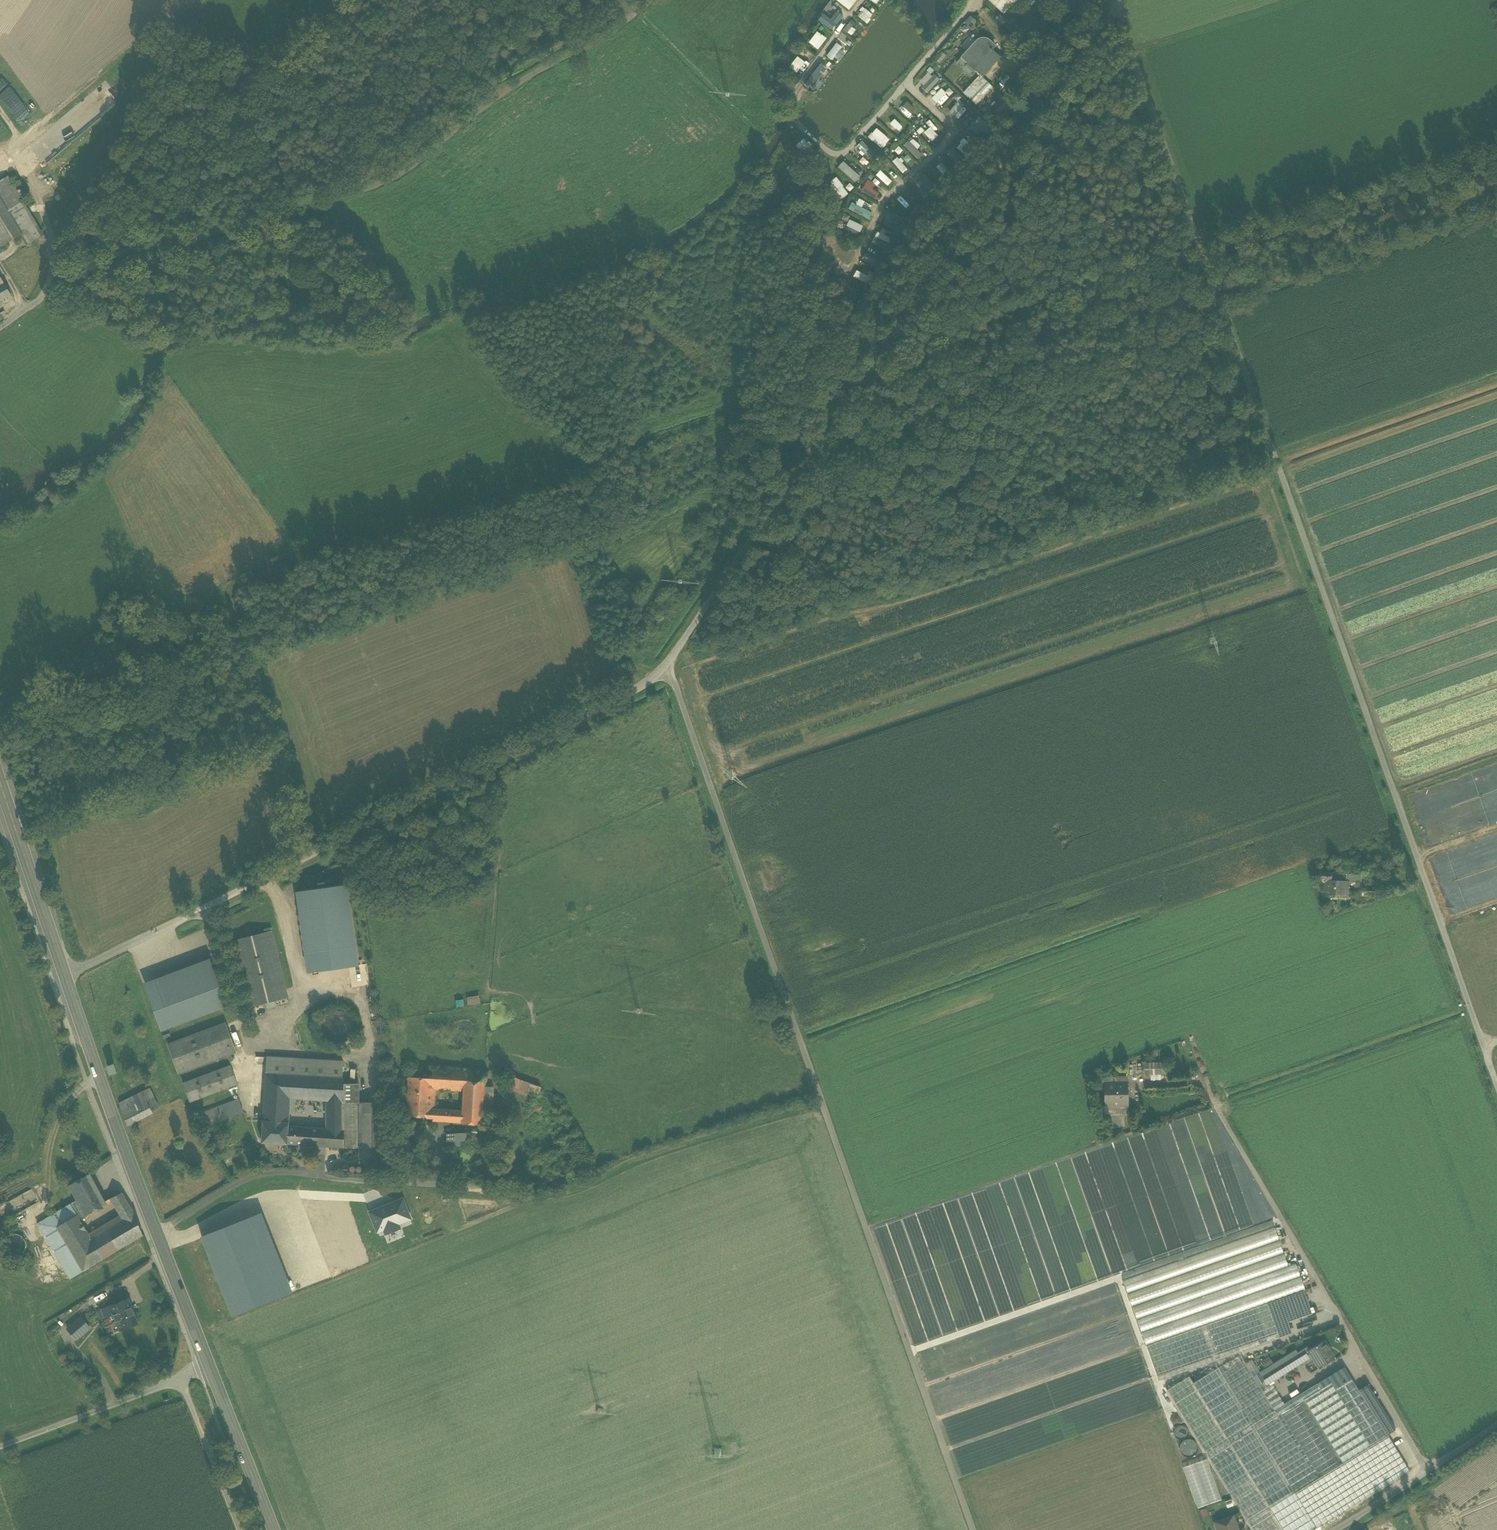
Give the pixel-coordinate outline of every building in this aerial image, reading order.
[(837,0),(847,9),(854,0),(837,0)] [(994,6),(1003,15),(1017,0),(1001,0),(994,6)] [(855,15),(865,23),(872,15),(862,6),(855,15)] [(848,19),(842,29),(851,34),(854,29),(850,26),(853,22),(848,19)] [(979,39),(976,41),(967,51),(961,58),(967,64),(973,70),(991,50),(995,46),(990,41),(986,38),(981,38),(979,39)] [(834,42),(824,56),(832,60),(841,46),(834,42)] [(991,50),(973,70),(974,70),(980,75),(981,77),(999,57),(991,50)] [(956,62),(963,68),(967,64),(961,58),(956,62)] [(809,89),(826,67),(818,61),(801,83),(809,89)] [(973,70),(967,64),(963,68),(970,75),(974,70),(973,70)] [(926,94),(939,79),(932,73),(930,76),(926,72),(915,84),(926,94)] [(984,84),(987,81),(981,77),(980,75),(978,78),(984,84)] [(970,99),(984,84),(978,78),(964,93),(970,99)] [(987,81),(984,84),(970,99),(977,104),(993,87),(987,81)] [(945,101),(952,93),(943,85),(936,93),(945,101)] [(107,87),(61,119),(71,133),(117,100),(107,87)] [(908,113),(913,108),(905,100),(900,106),(908,113)] [(953,101),(950,114),(962,116),(965,104),(953,101)] [(885,124),(892,133),(901,126),(894,117),(885,124)] [(916,129),(919,134),(929,126),(932,130),(935,128),(928,119),(916,129)] [(880,148),(888,140),(876,126),(867,135),(880,148)] [(931,127),(923,130),(928,141),(936,137),(931,127)] [(911,137),(903,146),(918,158),(925,149),(911,137)] [(856,146),(872,160),(877,154),(861,140),(856,146)] [(900,172),(906,167),(897,155),(891,160),(900,172)] [(835,167),(853,183),(861,174),(843,158),(835,167)] [(887,186),(892,181),(879,169),(875,174),(887,186)] [(787,180),(797,189),(806,178),(796,170),(787,180)] [(841,198),(848,194),(836,176),(829,180),(841,198)] [(0,181),(0,245),(1,247),(21,235),(28,245),(43,236),(6,177),(0,181)] [(875,198),(878,192),(871,189),(874,183),(866,178),(859,191),(875,198)] [(855,204),(850,202),(847,208),(868,219),(871,213),(860,207),(863,200),(858,198),(855,204)] [(861,207),(870,211),(873,206),(864,201),(861,207)] [(858,236),(862,224),(848,218),(843,230),(858,236)] [(885,248),(890,237),(876,231),(871,242),(885,248)] [(11,296),(4,284),(0,286),(0,301),(11,296)] [(1349,881),(1361,882),(1362,876),(1357,875),(1357,874),(1319,870),(1318,881),(1326,882),(1326,880),(1349,880),(1349,881)] [(1325,896),(1349,897),(1349,881),(1349,880),(1326,880),(1326,882),(1325,896)] [(297,892),(347,885),(346,883),(297,890),(297,892)] [(347,885),(297,892),(308,972),(358,965),(347,885)] [(233,941),(249,1007),(267,1003),(273,1001),(288,997),(285,985),(272,931),(233,941)] [(147,992),(213,968),(209,958),(144,983),(147,992)] [(213,968),(147,992),(162,1030),(227,1005),(213,968)] [(142,973),(146,982),(154,978),(150,970),(142,973)] [(479,995),(467,997),(468,1006),(481,1004),(479,995)] [(464,1007),(464,999),(456,1000),(456,1007),(464,1007)] [(320,1024),(320,1031),(322,1037),(327,1042),(333,1044),(340,1044),(346,1041),(350,1037),(352,1031),(352,1024),(350,1018),(345,1013),(339,1011),(333,1011),(327,1014),(322,1018),(320,1024)] [(168,1045),(179,1074),(236,1052),(225,1023),(168,1045)] [(267,1057),(266,1073),(292,1074),(342,1078),(343,1062),(267,1057)] [(1141,1063),(1141,1075),(1150,1075),(1161,1075),(1165,1075),(1165,1063),(1141,1063)] [(108,1066),(110,1073),(116,1071),(114,1064),(108,1066)] [(183,1083),(190,1102),(238,1084),(231,1065),(183,1083)] [(456,1091),(456,1081),(457,1070),(432,1069),(431,1079),(449,1080),(448,1090),(456,1091)] [(485,1072),(457,1070),(456,1081),(463,1081),(484,1082),(485,1072)] [(516,1077),(509,1070),(502,1076),(509,1084),(516,1077)] [(290,1113),(291,1098),(292,1074),(266,1073),(263,1121),(289,1123),(290,1113)] [(342,1078),(292,1074),(291,1098),(296,1098),(326,1100),(343,1101),(343,1084),(343,1078),(342,1078)] [(431,1089),(431,1079),(409,1077),(408,1092),(419,1093),(418,1103),(430,1104),(431,1089)] [(520,1081),(516,1077),(509,1084),(510,1084),(508,1089),(526,1096),(527,1092),(530,1083),(520,1081)] [(431,1079),(431,1089),(436,1090),(448,1090),(449,1080),(431,1079)] [(484,1086),(484,1082),(463,1081),(463,1091),(462,1111),(461,1123),(482,1124),(483,1106),(484,1086)] [(359,1083),(343,1084),(343,1101),(359,1102),(359,1083)] [(541,1087),(530,1083),(527,1092),(539,1096),(541,1087)] [(1105,1084),(1106,1106),(1107,1106),(1129,1106),(1128,1083),(1105,1084)] [(484,1086),(483,1106),(493,1107),(494,1087),(484,1086)] [(148,1089),(141,1092),(146,1102),(152,1112),(158,1109),(148,1089)] [(119,1104),(122,1115),(146,1102),(141,1092),(119,1104)] [(431,1121),(433,1121),(434,1110),(434,1104),(430,1104),(418,1103),(419,1093),(408,1092),(406,1116),(431,1118),(431,1121)] [(197,1115),(202,1128),(243,1112),(238,1099),(197,1115)] [(326,1146),(344,1148),(343,1101),(326,1100),(326,1128),(326,1146)] [(368,1158),(367,1163),(367,1173),(392,1174),(393,1159),(385,1159),(384,1102),(359,1102),(343,1101),(344,1148),(360,1149),(359,1158),(368,1158)] [(152,1112),(146,1102),(122,1115),(128,1125),(152,1112)] [(1129,1106),(1107,1106),(1107,1116),(1110,1116),(1124,1116),(1129,1116),(1129,1106)] [(442,1122),(461,1123),(462,1111),(443,1110),(442,1122)] [(1124,1116),(1110,1116),(1112,1128),(1124,1126),(1124,1116)] [(262,1142),(288,1144),(289,1126),(289,1123),(263,1121),(262,1142)] [(288,1144),(319,1146),(319,1128),(289,1126),(288,1144)] [(466,1133),(447,1133),(447,1141),(448,1141),(461,1141),(467,1141),(466,1133)] [(83,1196),(92,1212),(107,1204),(90,1173),(69,1185),(74,1194),(77,1200),(83,1196)] [(10,1210),(37,1197),(33,1188),(6,1201),(10,1210)] [(121,1215),(123,1218),(134,1212),(122,1192),(111,1197),(121,1215)] [(9,1199),(6,1193),(0,1196),(0,1203),(9,1199)] [(77,1200),(70,1204),(76,1215),(77,1215),(80,1219),(92,1212),(83,1196),(77,1200)] [(402,1200),(370,1212),(378,1231),(384,1228),(386,1234),(399,1229),(397,1223),(410,1218),(402,1200)] [(57,1226),(76,1215),(70,1204),(51,1215),(57,1226)] [(143,1234),(134,1212),(123,1218),(98,1233),(111,1254),(143,1234)] [(261,1213),(249,1218),(280,1297),(292,1292),(261,1213)] [(57,1257),(70,1249),(57,1226),(51,1215),(38,1223),(57,1257)] [(89,1234),(80,1219),(77,1215),(76,1215),(57,1226),(70,1249),(83,1271),(103,1258),(91,1238),(89,1234)] [(121,1215),(96,1230),(98,1234),(98,1233),(123,1218),(121,1215)] [(280,1297),(249,1218),(202,1237),(233,1315),(280,1297)] [(13,1256),(16,1256),(19,1256),(22,1254),(24,1252),(25,1250),(26,1247),(26,1244),(26,1241),(25,1239),(23,1236),(21,1235),(18,1234),(15,1233),(12,1234),(9,1235),(7,1236),(5,1239),(4,1241),(3,1244),(4,1247),(4,1250),(6,1252),(8,1254),(11,1255),(13,1256)] [(98,1233),(98,1234),(91,1238),(103,1258),(111,1254),(98,1233)] [(70,1249),(57,1257),(70,1279),(83,1271),(70,1249)] [(1146,1346),(1159,1381),(1292,1334),(1288,1322),(1286,1316),(1310,1307),(1304,1290),(1146,1346)] [(113,1314),(120,1330),(138,1322),(128,1298),(101,1310),(105,1317),(113,1314)] [(1286,1316),(1288,1322),(1316,1312),(1314,1306),(1310,1307),(1286,1316)] [(68,1329),(76,1339),(90,1327),(81,1317),(68,1329)] [(1325,1340),(1309,1350),(1308,1350),(1312,1357),(1318,1367),(1334,1358),(1327,1347),(1328,1346),(1325,1340)] [(1281,1376),(1312,1357),(1308,1350),(1309,1350),(1307,1347),(1297,1353),(1296,1350),(1274,1364),(1281,1376)] [(1240,1354),(1218,1368),(1222,1374),(1244,1360),(1240,1354)] [(1273,1363),(1268,1356),(1260,1361),(1265,1369),(1273,1363)] [(1251,1359),(1244,1360),(1254,1377),(1260,1373),(1251,1359)] [(1253,1529),(1309,1529),(1315,1526),(1317,1528),(1410,1471),(1387,1434),(1395,1429),(1368,1384),(1358,1390),(1344,1367),(1332,1375),(1334,1380),(1320,1389),(1317,1383),(1284,1404),(1281,1399),(1271,1405),(1258,1384),(1254,1377),(1244,1360),(1222,1374),(1218,1368),(1193,1383),(1189,1376),(1167,1390),(1253,1529)] [(1265,1380),(1267,1385),(1271,1383),(1281,1376),(1274,1364),(1260,1373),(1265,1380)] [(1254,1377),(1258,1384),(1265,1380),(1260,1373),(1254,1377)] [(1319,1382),(1322,1388),(1334,1380),(1332,1375),(1332,1374),(1319,1382)] [(1281,1399),(1271,1383),(1267,1385),(1265,1380),(1258,1384),(1271,1405),(1281,1399)] [(1176,1428),(1174,1434),(1179,1439),(1186,1437),(1188,1431),(1183,1426),(1176,1428)] [(1181,1444),(1180,1451),(1185,1456),(1192,1457),(1197,1452),(1198,1445),(1193,1440),(1186,1439),(1181,1444)] [(1207,1457),(1182,1466),(1195,1507),(1221,1499),(1207,1457)] [(1234,1506),(1231,1499),(1225,1501),(1227,1508),(1234,1506)] [(1209,1515),(1207,1507),(1199,1510),(1202,1518),(1209,1515)] [(1238,1529),(1233,1515),(1214,1522),(1217,1529),(1238,1529)]
